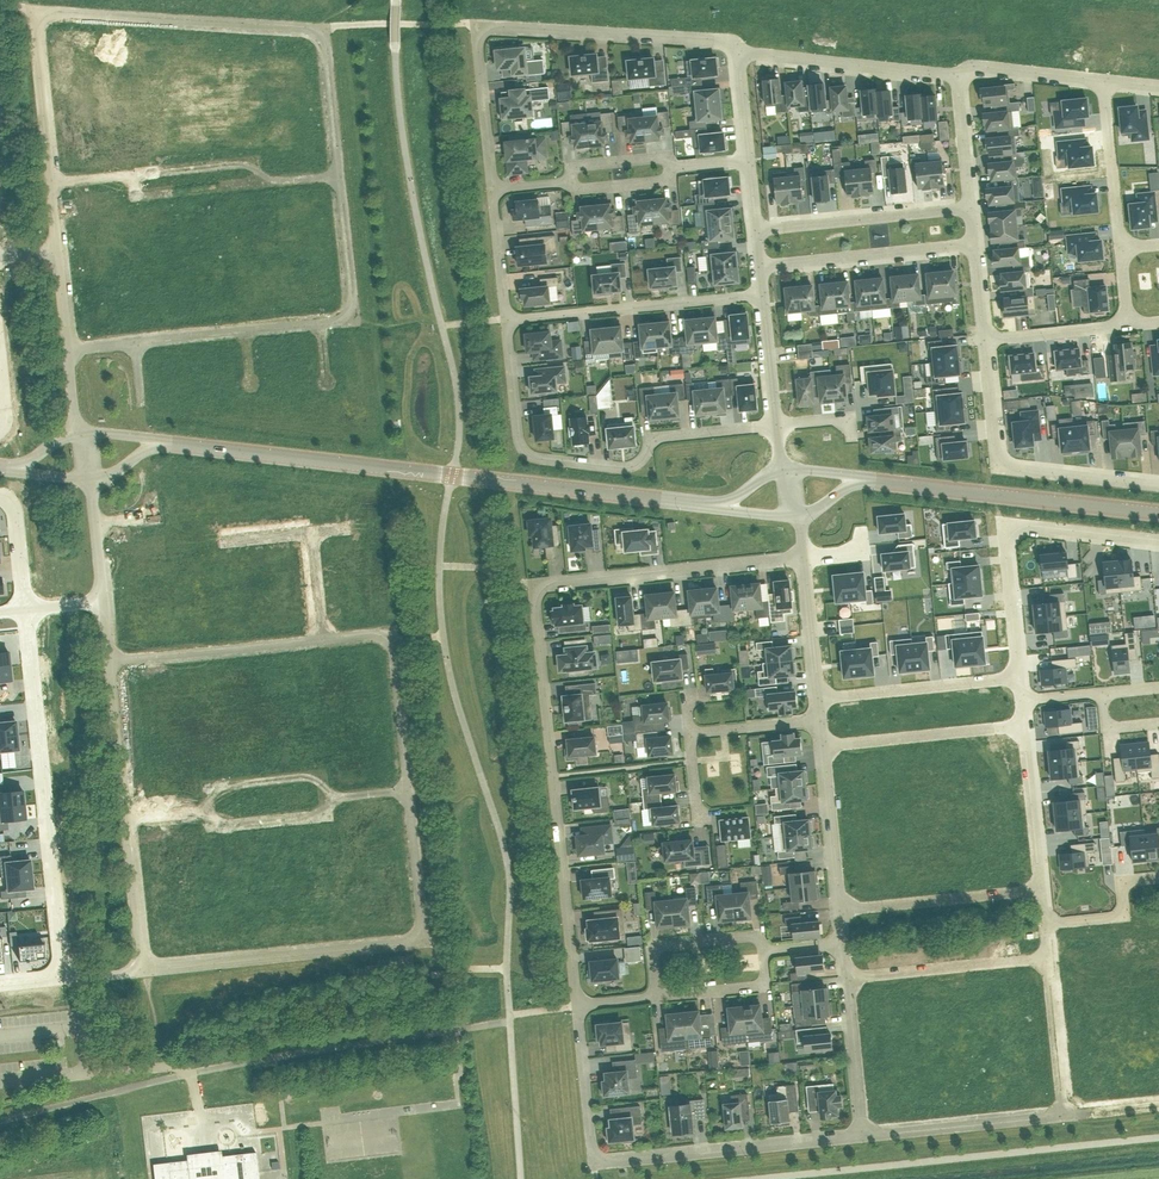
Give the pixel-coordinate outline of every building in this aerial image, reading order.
[(505,51),(497,52),(499,69),(514,67),(515,77),(527,76),(527,81),(542,79),(542,74),(545,74),(544,60),(526,62),(524,50),(517,50),(517,47),(505,49),(505,51)] [(572,57),(571,58),(573,75),(592,73),(593,83),(609,81),(608,67),(598,68),(597,55),(581,57),(581,54),(572,55),(572,57)] [(629,61),(628,62),(630,79),(649,77),(650,87),(666,85),(665,71),(655,72),(654,59),(638,60),(638,58),(629,59),(629,61)] [(688,78),(685,78),(686,86),(695,85),(702,84),(702,77),(718,75),(717,67),(719,67),(718,58),(703,60),(703,58),(695,59),(695,61),(686,62),(688,78)] [(765,94),(763,94),(764,102),(766,102),(767,107),(775,106),(776,113),(790,112),(789,107),(788,95),(780,96),(779,80),(777,80),(777,78),(769,78),(770,81),(764,81),(765,94)] [(801,82),(786,83),(788,95),(789,107),(798,106),(798,113),(812,112),(810,97),(803,98),(801,82)] [(695,85),(686,86),(687,94),(693,93),(694,107),(721,104),(720,98),(722,98),(721,89),(703,91),(702,84),(695,85)] [(824,84),(809,86),(810,97),(812,112),(812,113),(827,111),(827,114),(834,113),(834,112),(833,100),(826,101),(824,84)] [(994,88),(981,90),(982,100),(984,100),(984,106),(1000,104),(1010,103),(1009,91),(1016,90),(1015,84),(993,86),(994,88)] [(837,88),(831,88),(833,100),(834,112),(842,111),(843,118),(857,117),(856,108),(855,102),(848,103),(846,87),(845,87),(845,85),(837,86),(837,88)] [(568,87),(554,88),(555,97),(568,96),(568,87)] [(503,108),(500,108),(501,119),(512,118),(513,123),(524,121),(524,117),(533,116),(531,101),(550,99),(548,88),(515,91),(511,92),(512,99),(502,100),(503,108)] [(863,107),(856,108),(857,117),(857,122),(878,120),(879,120),(876,93),(877,92),(876,90),(861,91),(863,107)] [(877,92),(876,93),(879,120),(878,120),(878,122),(901,120),(900,113),(899,107),(892,107),(890,91),(877,92)] [(908,112),(900,113),(901,120),(902,127),(923,125),(923,122),(921,97),(922,97),(921,95),(906,96),(908,112)] [(922,97),(921,97),(923,122),(937,120),(936,107),(939,106),(938,98),(936,99),(935,96),(922,97)] [(1034,97),(1027,98),(1028,112),(1036,111),(1034,97)] [(1060,114),(1055,114),(1056,129),(1072,127),(1084,126),(1084,118),(1089,117),(1088,115),(1091,115),(1090,106),(1088,106),(1087,99),(1059,102),(1060,114)] [(1001,113),(983,115),(984,125),(986,125),(987,131),(1003,129),(1014,128),(1012,112),(1020,111),(1019,102),(1010,103),(1000,104),(1001,113)] [(695,121),(690,122),(691,130),(707,128),(706,121),(724,119),(724,110),(721,111),(721,104),(694,107),(695,121)] [(1137,107),(1119,109),(1122,136),(1132,135),(1132,141),(1135,141),(1149,139),(1147,123),(1146,111),(1138,112),(1137,107)] [(601,112),(587,114),(588,124),(590,147),(601,146),(605,146),(604,140),(608,140),(607,133),(614,132),(612,113),(601,114),(601,112)] [(658,117),(644,118),(646,141),(657,140),(661,140),(660,134),(664,134),(663,127),(670,127),(669,112),(658,113),(658,117)] [(572,122),(562,123),(563,138),(570,137),(571,144),(575,143),(575,149),(579,148),(590,147),(588,124),(587,114),(586,114),(586,115),(572,116),(572,122)] [(629,116),(618,117),(619,132),(626,131),(627,138),(631,137),(631,143),(635,143),(646,141),(644,118),(629,120),(629,116)] [(1003,138),(986,139),(987,150),(989,149),(990,156),(1005,154),(1016,153),(1015,137),(1020,136),(1019,127),(1014,128),(1003,129),(1003,138)] [(707,128),(691,130),(691,138),(694,137),(696,153),(704,152),(705,154),(713,154),(713,151),(728,150),(727,141),(725,142),(724,133),(708,135),(707,128)] [(947,131),(940,131),(941,140),(947,139),(950,139),(949,130),(947,131)] [(510,143),(506,143),(507,151),(509,174),(525,172),(527,172),(526,159),(544,157),(547,157),(545,139),(535,140),(534,133),(534,132),(509,135),(509,136),(510,143)] [(934,134),(920,135),(921,143),(935,141),(934,134)] [(868,135),(859,136),(860,144),(868,143),(868,135)] [(1074,141),(1058,143),(1059,157),(1065,156),(1066,168),(1094,165),(1092,147),(1087,148),(1086,140),(1074,141)] [(933,142),(920,143),(921,150),(934,149),(933,142)] [(791,144),(777,146),(778,153),(792,152),(791,144)] [(1006,163),(988,164),(989,175),(992,174),(992,181),(1004,180),(1018,178),(1017,168),(1026,167),(1024,152),(1016,153),(1005,154),(1006,163)] [(888,157),(881,158),(884,178),(890,178),(892,194),(907,192),(904,162),(889,164),(888,157)] [(921,158),(911,159),(912,169),(916,169),(918,189),(923,188),(924,191),(932,190),(929,163),(921,164),(921,158)] [(942,159),(928,160),(929,163),(932,190),(940,189),(940,187),(945,186),(944,174),(946,174),(945,165),(943,165),(942,159)] [(866,167),(858,168),(861,197),(869,196),(869,194),(874,193),(872,173),(876,173),(875,160),(865,161),(866,167)] [(850,162),(834,164),(835,177),(845,176),(847,196),(853,196),(853,198),(861,197),(858,168),(851,168),(850,162)] [(787,172),(790,205),(798,204),(798,201),(804,201),(801,181),(806,180),(804,167),(794,168),(795,174),(788,175),(787,172)] [(827,171),(812,172),(815,202),(830,200),(828,184),(836,183),(834,170),(827,171)] [(775,183),(772,183),(773,192),(775,192),(777,204),(782,203),(782,205),(790,205),(787,172),(774,173),(775,183)] [(700,195),(695,195),(696,206),(698,205),(707,204),(715,203),(714,201),(714,196),(730,195),(729,187),(732,186),(731,178),(716,179),(716,177),(707,178),(707,180),(698,181),(700,195)] [(1005,188),(986,190),(987,199),(989,199),(990,205),(1007,203),(1020,202),(1023,201),(1022,186),(1020,187),(1019,178),(1018,178),(1004,180),(1005,188)] [(756,198),(763,197),(762,182),(755,182),(756,198)] [(1078,188),(1062,190),(1064,204),(1069,203),(1071,215),(1098,212),(1098,205),(1100,205),(1099,196),(1097,196),(1097,194),(1092,195),(1091,187),(1078,188)] [(1138,200),(1129,201),(1132,229),(1150,227),(1149,222),(1157,221),(1156,209),(1154,193),(1140,194),(1138,195),(1138,200)] [(517,210),(513,211),(514,220),(526,219),(527,227),(552,224),(550,206),(549,197),(537,198),(538,200),(517,203),(517,210)] [(663,199),(652,201),(655,224),(669,222),(669,226),(680,225),(679,210),(672,211),(671,204),(667,205),(667,199),(663,199)] [(635,215),(628,215),(630,233),(642,232),(641,225),(655,224),(652,201),(641,202),(638,202),(638,208),(634,208),(635,215)] [(1008,212),(989,214),(990,223),(992,223),(992,228),(1016,225),(1016,217),(1023,216),(1022,210),(1027,210),(1026,201),(1020,202),(1007,203),(1008,212)] [(707,204),(698,205),(699,213),(702,213),(704,227),(706,227),(706,226),(733,224),(733,217),(735,217),(734,209),(716,211),(715,203),(707,204)] [(607,205),(596,206),(599,229),(612,228),(613,232),(625,231),(623,216),(616,216),(615,210),(611,210),(611,205),(607,205)] [(579,220),(572,221),(574,236),(585,235),(584,231),(599,229),(596,206),(585,208),(582,208),(582,213),(578,214),(579,220)] [(568,220),(556,221),(557,230),(569,229),(568,220)] [(708,240),(702,241),(703,249),(719,247),(719,240),(737,238),(736,230),(734,230),(733,224),(706,226),(706,227),(708,240)] [(993,233),(991,234),(992,243),(1011,241),(1012,249),(1019,249),(1026,248),(1025,239),(1018,240),(1016,225),(992,228),(993,233)] [(1083,235),(1067,236),(1068,251),(1069,253),(1078,252),(1079,261),(1103,259),(1101,241),(1096,242),(1096,233),(1083,235)] [(535,246),(517,248),(519,266),(547,263),(546,253),(557,252),(555,236),(534,238),(535,246)] [(628,242),(619,242),(620,251),(628,250),(628,242)] [(704,257),(699,257),(700,272),(708,271),(714,271),(714,270),(738,268),(737,261),(739,261),(738,253),(720,254),(719,247),(703,249),(704,257)] [(995,257),(993,257),(994,267),(1013,265),(1014,273),(1029,272),(1031,271),(1029,257),(1020,258),(1019,249),(1012,249),(995,251),(995,257)] [(668,268),(649,270),(651,288),(653,288),(653,290),(662,289),(662,287),(677,285),(676,272),(683,272),(681,257),(667,259),(668,268)] [(612,274),(593,276),(595,294),(597,294),(597,296),(606,295),(606,293),(621,291),(620,278),(627,277),(626,263),(611,265),(612,274)] [(695,267),(687,268),(689,284),(697,283),(695,267)] [(715,279),(711,280),(711,285),(715,285),(741,282),(740,274),(738,274),(738,268),(714,270),(714,271),(715,279)] [(929,294),(925,295),(926,305),(943,303),(940,270),(932,271),(932,274),(927,274),(929,294)] [(948,270),(940,270),(943,303),(957,301),(956,292),(958,292),(957,283),(955,283),(954,271),(948,272),(948,270)] [(1002,281),(1000,281),(1001,291),(1019,289),(1020,298),(1027,297),(1034,296),(1033,288),(1030,288),(1029,272),(1014,273),(1002,274),(1002,281)] [(913,273),(905,274),(907,301),(915,300),(916,306),(926,305),(925,295),(920,295),(918,275),(913,276),(913,273)] [(894,298),(889,298),(890,308),(900,307),(900,301),(907,301),(905,274),(896,275),(897,277),(892,278),(894,298)] [(541,288),(521,289),(522,300),(525,299),(525,306),(535,305),(535,307),(543,306),(543,304),(550,303),(550,301),(549,287),(557,286),(559,286),(558,277),(540,279),(541,288)] [(878,277),(869,278),(873,310),(890,308),(889,298),(885,299),(883,279),(878,279),(878,277)] [(858,302),(854,302),(855,312),(873,310),(869,278),(861,279),(861,281),(856,281),(858,302)] [(1089,279),(1074,281),(1075,290),(1082,290),(1083,307),(1084,307),(1084,313),(1087,313),(1095,312),(1095,315),(1104,314),(1104,312),(1108,311),(1107,301),(1108,301),(1107,296),(1106,286),(1090,288),(1089,279)] [(842,280),(834,281),(837,314),(847,313),(848,321),(856,320),(855,312),(854,302),(850,302),(848,282),(842,283),(842,280)] [(823,305),(819,306),(820,316),(837,314),(834,281),(826,282),(826,285),(821,285),(823,305)] [(807,284),(799,285),(801,311),(809,311),(810,317),(820,316),(819,306),(814,306),(812,286),(807,286),(807,284)] [(787,300),(784,301),(785,309),(788,309),(788,313),(801,311),(799,285),(790,286),(791,288),(785,289),(787,300)] [(1054,294),(1047,295),(1049,311),(1056,311),(1054,294)] [(1005,306),(1003,306),(1004,316),(1017,315),(1017,317),(1036,315),(1035,309),(1028,310),(1027,297),(1020,298),(1004,299),(1005,306)] [(732,332),(725,333),(727,349),(735,348),(734,345),(750,343),(749,336),(752,335),(751,327),(749,327),(747,312),(738,313),(739,315),(731,316),(732,332)] [(587,326),(618,324),(617,313),(586,315),(587,326)] [(707,318),(701,319),(703,344),(717,343),(718,350),(727,349),(725,333),(717,334),(715,315),(707,316),(707,318)] [(688,337),(680,338),(681,354),(696,352),(695,345),(703,344),(701,319),(694,320),(694,318),(686,318),(688,337)] [(661,323),(655,324),(658,349),(672,347),(672,355),(681,354),(680,338),(671,338),(670,320),(661,321),(661,323)] [(642,341),(634,342),(635,359),(650,357),(649,350),(658,349),(655,324),(649,324),(648,322),(640,323),(642,341)] [(613,328),(607,329),(610,358),(623,356),(624,360),(633,359),(631,343),(623,343),(621,325),(613,326),(613,328)] [(868,325),(855,326),(856,341),(869,340),(868,325)] [(593,346),(585,347),(587,364),(596,363),(595,359),(610,358),(607,329),(600,329),(600,327),(592,328),(593,346)] [(953,329),(939,331),(939,338),(954,336),(953,329)] [(527,341),(525,343),(526,349),(528,350),(528,353),(534,352),(534,360),(546,359),(563,357),(561,343),(551,344),(550,332),(541,333),(540,332),(534,332),(532,334),(526,335),(527,341)] [(819,338),(820,349),(838,346),(836,336),(819,338)] [(568,356),(580,351),(575,338),(563,342),(568,356)] [(942,340),(928,342),(928,350),(930,350),(931,363),(932,363),(958,360),(958,356),(960,356),(959,347),(957,347),(957,346),(943,348),(942,340)] [(1116,355),(1109,356),(1109,363),(1111,381),(1125,380),(1124,370),(1134,369),(1134,367),(1136,367),(1135,360),(1133,360),(1131,343),(1124,344),(1124,342),(1116,343),(1116,345),(1115,345),(1116,355)] [(812,344),(798,345),(798,352),(813,351),(812,344)] [(1065,351),(1055,352),(1057,369),(1066,368),(1067,375),(1081,373),(1082,375),(1090,374),(1088,360),(1081,361),(1080,349),(1070,350),(1065,350),(1065,351)] [(813,351),(798,352),(799,360),(813,358),(813,351)] [(1010,361),(1008,361),(1009,370),(1011,370),(1012,374),(1021,373),(1022,381),(1045,379),(1043,365),(1036,366),(1035,354),(1010,356),(1010,361)] [(1104,358),(1094,359),(1096,378),(1106,377),(1104,358)] [(931,377),(926,377),(927,385),(946,383),(946,376),(960,375),(960,373),(962,373),(961,364),(959,364),(958,360),(932,363),(931,363),(930,363),(931,377)] [(892,363),(860,366),(862,384),(869,383),(870,395),(878,395),(878,397),(896,395),(892,363)] [(844,376),(831,377),(834,401),(838,401),(838,403),(847,402),(845,383),(852,382),(850,365),(843,366),(844,376)] [(531,379),(528,379),(529,387),(531,387),(532,394),(539,393),(539,396),(547,395),(546,392),(557,391),(557,384),(562,383),(562,381),(566,380),(565,367),(547,368),(536,370),(535,370),(536,377),(530,377),(531,379)] [(818,371),(811,372),(811,376),(812,386),(819,385),(821,402),(834,401),(831,377),(819,378),(818,371)] [(1133,383),(1142,382),(1142,374),(1132,375),(1133,383)] [(811,376),(797,378),(800,407),(808,406),(808,404),(814,403),(812,386),(811,376)] [(738,378),(730,379),(732,395),(739,395),(740,411),(748,410),(748,412),(757,411),(756,396),(758,396),(757,388),(755,388),(754,379),(738,381),(738,378)] [(717,389),(709,390),(711,414),(718,413),(718,415),(726,414),(725,396),(732,395),(730,379),(716,380),(717,389)] [(610,380),(597,396),(599,409),(613,407),(610,380)] [(585,391),(592,390),(592,382),(584,383),(585,391)] [(694,383),(686,384),(688,400),(695,399),(697,417),(705,417),(705,414),(711,414),(709,390),(695,391),(694,383)] [(671,394),(662,395),(665,419),(671,418),(671,420),(680,419),(678,401),(685,400),(684,384),(670,385),(671,394)] [(1092,384),(1065,387),(1066,396),(1084,394),(1084,397),(1093,397),(1092,384)] [(653,387),(640,388),(641,405),(648,404),(650,422),(659,421),(659,419),(665,419),(662,395),(654,395),(653,387)] [(947,388),(932,390),(935,411),(963,408),(963,404),(965,404),(964,395),(962,395),(962,394),(948,396),(947,388)] [(1144,389),(1128,390),(1129,400),(1145,399),(1144,389)] [(1012,391),(1004,391),(1005,399),(1012,398),(1012,391)] [(1030,399),(1020,400),(1021,409),(1031,408),(1030,399)] [(1080,401),(1071,402),(1072,409),(1081,408),(1080,401)] [(885,415),(866,417),(867,426),(869,426),(870,431),(887,430),(887,429),(897,428),(895,415),(899,414),(899,406),(884,408),(885,415)] [(545,416),(534,417),(537,440),(554,439),(552,416),(558,415),(557,407),(544,408),(545,416)] [(963,408),(935,411),(937,433),(951,431),(950,424),(965,422),(964,421),(967,421),(966,412),(963,412),(963,408)] [(1022,419),(1013,420),(1016,447),(1034,445),(1033,440),(1041,440),(1040,427),(1038,411),(1024,413),(1022,413),(1022,419)] [(571,427),(569,427),(570,437),(573,437),(573,444),(576,444),(576,447),(584,446),(583,443),(586,443),(590,443),(589,436),(596,435),(595,421),(588,422),(587,417),(571,419),(571,427)] [(626,428),(608,430),(610,448),(636,446),(633,417),(625,418),(626,428)] [(1095,420),(1072,423),(1073,424),(1076,451),(1080,451),(1080,453),(1089,452),(1089,450),(1090,450),(1089,435),(1096,435),(1095,420)] [(1109,420),(1102,421),(1104,440),(1111,439),(1113,458),(1121,457),(1121,455),(1127,455),(1124,430),(1116,431),(1115,424),(1109,425),(1109,420)] [(1145,421),(1124,423),(1124,430),(1127,455),(1132,454),(1132,456),(1141,455),(1139,436),(1146,435),(1145,421)] [(1060,424),(1051,425),(1053,439),(1060,438),(1062,452),(1063,452),(1063,455),(1072,454),(1072,451),(1076,451),(1073,424),(1060,426),(1060,424)] [(888,437),(870,438),(872,453),(886,451),(886,453),(894,452),(894,450),(896,450),(895,442),(902,441),(901,428),(897,428),(887,429),(887,430),(888,437)] [(1151,431),(1152,445),(1158,444),(1158,431),(1158,432),(1158,430),(1151,431)] [(950,436),(936,438),(938,460),(968,457),(968,452),(970,452),(969,443),(967,443),(967,442),(951,444),(950,436)] [(905,514),(878,517),(880,533),(898,532),(899,539),(913,537),(912,524),(906,525),(905,514)] [(530,524),(528,525),(529,533),(531,532),(531,535),(535,534),(536,546),(546,545),(547,560),(556,559),(555,546),(560,546),(558,525),(551,526),(550,520),(540,521),(540,519),(532,520),(533,522),(530,522),(530,524)] [(975,521),(943,524),(945,548),(960,547),(960,539),(976,537),(976,534),(978,534),(977,526),(975,526),(975,521)] [(579,523),(567,524),(569,539),(571,538),(572,551),(586,550),(585,547),(593,546),(593,540),(600,539),(599,529),(592,530),(591,524),(579,526),(579,523)] [(625,530),(616,531),(617,544),(625,543),(626,551),(641,550),(641,551),(649,551),(649,554),(658,553),(656,532),(648,532),(648,531),(625,533),(625,530)] [(883,558),(881,558),(882,566),(883,566),(884,571),(916,568),(914,543),(898,545),(899,553),(882,554),(883,558)] [(1066,552),(1041,555),(1042,571),(1067,568),(1068,579),(1077,578),(1076,563),(1068,564),(1066,552)] [(1132,560),(1118,561),(1121,593),(1142,590),(1141,576),(1133,577),(1132,560)] [(961,561),(946,562),(947,569),(950,569),(951,583),(949,583),(949,584),(981,581),(981,578),(982,578),(981,570),(980,570),(979,566),(961,568),(961,561)] [(1105,580),(1098,580),(1099,595),(1121,593),(1118,561),(1103,563),(1105,580)] [(864,573),(849,574),(852,604),(866,602),(867,605),(874,605),(872,590),(865,591),(864,573)] [(849,574),(834,576),(837,602),(851,601),(851,604),(852,604),(849,574)] [(777,603),(769,604),(771,617),(771,622),(785,621),(785,614),(793,613),(792,601),(794,601),(793,591),(791,591),(789,580),(775,582),(777,603)] [(749,585),(746,585),(748,609),(756,608),(757,618),(771,617),(769,604),(769,601),(762,601),(760,584),(759,584),(758,581),(748,582),(749,585)] [(981,581),(949,584),(951,606),(965,604),(964,597),(982,595),(981,581)] [(734,604),(726,605),(728,621),(735,620),(734,610),(748,609),(746,585),(743,585),(743,583),(733,584),(733,586),(732,587),(734,604)] [(706,589),(703,590),(706,613),(720,612),(721,622),(728,621),(726,605),(719,606),(717,588),(716,588),(716,586),(706,587),(706,589)] [(691,609),(684,609),(685,625),(699,624),(698,618),(707,618),(706,613),(703,590),(700,590),(700,587),(690,588),(690,591),(689,591),(691,609)] [(663,594),(660,594),(663,618),(671,617),(672,627),(685,625),(684,609),(676,610),(675,592),(673,593),(673,590),(663,591),(663,594)] [(892,600),(891,591),(876,592),(877,602),(892,600)] [(641,614),(643,630),(656,629),(655,619),(663,618),(660,594),(658,594),(657,592),(647,593),(648,595),(646,595),(648,613),(641,614)] [(1051,603),(1034,605),(1035,619),(1066,616),(1064,593),(1050,595),(1051,603)] [(620,598),(617,599),(620,625),(628,624),(629,631),(643,630),(641,614),(634,615),(632,597),(629,597),(629,595),(619,596),(620,598)] [(555,611),(552,611),(553,624),(556,623),(556,626),(566,625),(566,632),(587,630),(586,622),(584,622),(583,605),(575,606),(574,603),(563,604),(564,607),(554,608),(555,611)] [(980,613),(965,614),(966,621),(980,620),(980,613)] [(1066,616),(1035,619),(1037,633),(1054,631),(1054,638),(1069,637),(1066,616)] [(1156,626),(1155,616),(1134,619),(1135,628),(1156,626)] [(853,618),(839,620),(840,627),(854,626),(853,618)] [(1098,623),(1089,624),(1090,635),(1099,634),(1098,623)] [(854,626),(840,627),(840,634),(855,633),(854,626)] [(717,630),(710,631),(711,640),(718,639),(717,630)] [(982,631),(967,633),(971,665),(986,663),(982,631)] [(1126,644),(1112,645),(1115,674),(1130,672),(1129,660),(1137,659),(1134,632),(1125,633),(1126,644)] [(967,633),(946,635),(947,649),(954,649),(956,666),(971,665),(967,633)] [(602,635),(594,636),(595,644),(603,644),(602,635)] [(1108,635),(1099,636),(1100,646),(1109,645),(1108,635)] [(912,638),(912,639),(915,671),(930,669),(928,651),(935,651),(933,636),(926,637),(912,638)] [(912,639),(890,641),(891,655),(898,654),(900,672),(915,671),(912,639)] [(567,656),(559,657),(561,671),(574,669),(575,675),(587,673),(587,668),(596,667),(595,653),(587,654),(586,640),(577,641),(577,648),(566,649),(567,656)] [(773,641),(757,643),(757,650),(764,650),(766,663),(793,661),(792,658),(795,658),(794,648),(791,648),(791,647),(773,648),(773,641)] [(871,649),(856,650),(859,676),(874,675),(872,657),(879,656),(878,642),(870,643),(871,649)] [(707,644),(697,644),(698,654),(708,653),(707,644)] [(1077,647),(1068,648),(1069,656),(1078,655),(1077,647)] [(627,649),(618,650),(619,662),(628,661),(627,649)] [(856,650),(842,652),(844,678),(859,676),(856,650)] [(10,667),(9,652),(6,653),(6,651),(0,651),(0,668),(10,667)] [(680,660),(653,663),(655,680),(682,677),(681,670),(689,669),(688,654),(679,655),(680,660)] [(1053,669),(1040,671),(1042,685),(1045,685),(1045,687),(1052,687),(1052,684),(1068,683),(1066,669),(1077,668),(1076,658),(1052,661),(1053,669)] [(764,671),(758,672),(759,686),(777,684),(776,677),(794,675),(794,673),(796,673),(795,663),(793,664),(793,661),(766,663),(763,663),(764,671)] [(11,681),(10,667),(0,668),(0,682),(11,681)] [(714,668),(705,669),(708,692),(734,689),(734,681),(736,681),(735,670),(724,671),(724,674),(714,675),(714,668)] [(564,697),(563,697),(563,698),(566,721),(566,722),(567,722),(568,722),(569,725),(578,724),(578,721),(584,720),(584,721),(585,720),(585,719),(584,706),(591,705),(590,695),(597,694),(596,684),(578,686),(579,695),(564,697)] [(777,687),(755,689),(756,697),(766,696),(768,710),(780,709),(780,714),(792,713),(791,707),(797,707),(796,692),(778,694),(777,687)] [(628,703),(628,712),(639,712),(639,703),(628,703)] [(640,715),(633,716),(635,733),(636,733),(654,731),(653,722),(672,720),(671,709),(668,709),(668,703),(639,706),(640,715)] [(1047,712),(1045,712),(1046,727),(1058,726),(1059,734),(1083,732),(1083,722),(1072,723),(1070,710),(1055,711),(1054,709),(1047,709),(1047,712)] [(17,736),(16,722),(0,723),(0,738),(17,736)] [(1098,722),(1089,723),(1090,730),(1099,729),(1098,722)] [(623,725),(609,727),(610,736),(624,735),(623,725)] [(654,731),(636,733),(638,748),(648,747),(649,756),(673,753),(671,737),(659,738),(658,731),(654,731)] [(771,742),(762,743),(765,765),(769,764),(785,763),(784,755),(802,754),(801,739),(794,740),(794,734),(782,735),(783,741),(771,742)] [(1,759),(0,752),(19,750),(17,736),(0,738),(0,759),(1,759)] [(569,749),(566,750),(567,759),(577,758),(577,756),(596,754),(595,737),(568,740),(569,749)] [(1066,749),(1049,751),(1050,765),(1079,762),(1077,749),(1080,749),(1079,740),(1065,742),(1066,749)] [(1135,744),(1138,772),(1151,771),(1152,779),(1158,778),(1158,755),(1158,754),(1150,754),(1149,742),(1135,744)] [(1122,757),(1113,758),(1116,782),(1125,781),(1124,771),(1137,769),(1137,772),(1138,772),(1135,744),(1121,745),(1122,757)] [(1079,762),(1050,765),(1052,779),(1069,777),(1069,785),(1084,783),(1083,775),(1080,775),(1079,762)] [(769,768),(767,768),(768,775),(770,775),(771,782),(771,783),(771,784),(772,785),(772,786),(773,787),(774,787),(775,788),(776,788),(781,787),(781,788),(805,785),(805,783),(807,782),(806,772),(804,773),(804,771),(786,773),(786,766),(769,768)] [(649,787),(642,788),(644,802),(662,800),(661,792),(679,791),(678,782),(676,782),(675,775),(648,777),(649,787)] [(0,785),(0,808),(24,805),(23,791),(5,793),(4,784),(0,785)] [(776,796),(771,796),(772,810),(790,809),(789,801),(807,800),(807,798),(809,798),(808,788),(806,788),(805,785),(781,788),(781,787),(776,788),(776,796)] [(573,795),(571,795),(572,805),(574,805),(575,809),(593,807),(594,813),(610,811),(609,797),(600,798),(599,787),(589,788),(583,789),(573,790),(573,795)] [(1071,801),(1054,802),(1056,817),(1084,814),(1087,814),(1085,792),(1070,793),(1071,801)] [(662,800),(644,802),(644,809),(652,809),(653,825),(680,822),(678,806),(662,807),(662,800)] [(8,830),(7,821),(26,819),(24,805),(0,808),(0,830),(8,830)] [(630,809),(614,810),(615,819),(618,819),(631,817),(630,809)] [(1084,814),(1056,817),(1057,831),(1074,829),(1075,836),(1089,835),(1088,826),(1085,827),(1084,814)] [(765,815),(758,816),(759,823),(766,822),(765,815)] [(791,815),(774,816),(775,824),(779,823),(781,837),(810,834),(810,831),(813,831),(812,821),(809,821),(809,820),(791,822),(791,815)] [(631,817),(618,819),(619,826),(631,825),(631,817)] [(749,817),(720,820),(722,841),(751,838),(749,817)] [(583,837),(578,837),(580,855),(604,852),(603,843),(613,842),(611,825),(589,828),(582,828),(583,837)] [(1144,832),(1147,861),(1158,859),(1158,828),(1157,828),(1157,831),(1145,832),(1144,832)] [(1144,829),(1120,832),(1122,846),(1131,845),(1133,862),(1147,861),(1144,832),(1145,832),(1144,829)] [(782,851),(778,852),(779,859),(795,857),(794,850),(812,848),(812,847),(814,847),(813,837),(811,837),(810,834),(781,837),(782,851)] [(1109,837),(1099,838),(1100,847),(1110,846),(1109,837)] [(693,840),(664,843),(666,862),(684,860),(685,867),(704,865),(702,850),(694,851),(693,840)] [(1072,853),(1059,855),(1061,869),(1064,869),(1064,872),(1071,871),(1071,868),(1089,867),(1088,853),(1096,852),(1095,842),(1071,845),(1072,853)] [(726,845),(716,845),(719,868),(728,867),(726,845)] [(633,846),(617,848),(619,861),(635,859),(633,846)] [(0,856),(0,869),(1,878),(4,878),(4,877),(32,874),(30,860),(12,862),(11,855),(0,856)] [(636,861),(627,862),(628,871),(637,871),(636,861)] [(772,865),(763,866),(764,873),(773,873),(772,865)] [(796,865),(780,867),(780,875),(790,873),(792,887),(816,885),(815,882),(818,882),(817,872),(814,872),(814,871),(797,873),(796,865)] [(583,880),(582,880),(582,881),(584,898),(584,899),(585,898),(593,897),(593,900),(600,899),(600,897),(611,895),(611,896),(612,896),(612,895),(610,878),(615,878),(614,868),(592,871),(593,879),(583,880)] [(5,891),(0,891),(1,899),(15,898),(15,891),(33,889),(32,874),(4,877),(4,878),(5,891)] [(742,893),(733,894),(736,919),(742,919),(742,920),(752,919),(750,898),(758,898),(756,881),(741,883),(742,893)] [(779,891),(778,884),(760,887),(761,894),(779,891)] [(722,885),(707,887),(709,903),(718,902),(720,922),(730,921),(730,920),(736,919),(733,894),(723,895),(722,885)] [(793,901),(783,902),(784,910),(800,908),(799,901),(817,899),(817,898),(819,897),(818,888),(816,888),(816,885),(792,887),(793,901)] [(687,899),(671,900),(674,926),(680,925),(680,927),(690,926),(688,905),(697,904),(695,888),(686,889),(687,899)] [(655,892),(646,893),(648,909),(656,908),(658,929),(668,928),(668,926),(674,926),(671,900),(656,902),(655,892)] [(641,903),(633,904),(635,915),(642,915),(641,903)] [(590,929),(587,929),(588,939),(591,939),(591,940),(620,938),(620,935),(624,934),(623,921),(618,921),(617,910),(599,912),(600,920),(589,921),(590,929)] [(781,911),(766,911),(765,933),(781,934),(781,911)] [(801,916),(785,918),(786,925),(793,925),(794,939),(800,938),(801,941),(811,940),(811,939),(810,937),(818,937),(819,936),(821,936),(819,922),(802,923),(801,916)] [(16,932),(9,932),(10,946),(17,946),(18,945),(16,932)] [(18,945),(17,946),(19,961),(26,960),(26,961),(29,961),(28,960),(39,959),(45,958),(44,950),(44,949),(43,937),(32,938),(33,944),(18,945)] [(640,946),(626,948),(627,962),(642,961),(640,946)] [(737,959),(737,968),(755,968),(755,948),(736,948),(736,959),(737,959)] [(798,972),(791,973),(791,981),(807,979),(807,972),(824,970),(823,955),(821,955),(820,956),(812,956),(812,954),(802,955),(802,957),(796,958),(798,972)] [(592,971),(589,971),(590,983),(603,982),(602,980),(619,978),(617,959),(591,962),(592,971)] [(808,982),(792,984),(792,991),(794,1005),(804,1004),(828,1002),(827,999),(830,999),(829,989),(826,989),(826,988),(809,989),(808,982)] [(804,1004),(794,1005),(795,1019),(796,1027),(812,1025),(811,1018),(829,1016),(829,1015),(831,1014),(830,1004),(828,1005),(828,1002),(804,1004)] [(751,1006),(744,1006),(748,1042),(773,1039),(771,1023),(762,1024),(760,1003),(750,1004),(751,1006)] [(730,1027),(722,1028),(724,1044),(748,1042),(744,1006),(738,1007),(738,1005),(728,1007),(730,1027)] [(689,1012),(683,1013),(687,1048),(711,1046),(710,1029),(701,1030),(699,1010),(689,1011),(689,1012)] [(669,1034),(661,1034),(662,1051),(687,1048),(683,1013),(677,1013),(677,1012),(667,1013),(669,1034)] [(598,1028),(595,1028),(596,1036),(598,1035),(599,1040),(601,1040),(602,1045),(617,1043),(618,1051),(632,1049),(631,1036),(624,1037),(622,1022),(608,1024),(608,1021),(600,1022),(600,1025),(597,1025),(598,1028)] [(813,1028),(796,1030),(797,1037),(804,1036),(806,1051),(833,1048),(831,1034),(813,1035),(813,1028)] [(717,1051),(709,1052),(711,1068),(719,1067),(717,1051)] [(604,1084),(601,1085),(602,1093),(605,1093),(605,1095),(629,1093),(628,1078),(637,1077),(636,1060),(617,1062),(618,1072),(606,1073),(607,1082),(604,1082),(604,1084)] [(734,1070),(735,1081),(750,1079),(749,1068),(734,1070)] [(778,1094),(769,1094),(772,1123),(779,1123),(779,1125),(790,1124),(788,1105),(798,1104),(796,1084),(777,1086),(778,1094)] [(807,1086),(806,1086),(809,1107),(817,1106),(820,1105),(822,1118),(832,1117),(831,1115),(838,1114),(837,1106),(842,1106),(841,1096),(836,1096),(836,1091),(834,1091),(833,1084),(818,1085),(819,1090),(807,1092),(807,1087),(807,1086)] [(732,1104),(724,1104),(727,1128),(732,1128),(733,1130),(743,1129),(741,1110),(749,1109),(747,1094),(731,1095),(732,1104)] [(672,1115),(669,1115),(670,1127),(673,1126),(674,1134),(693,1132),(692,1119),(706,1118),(704,1099),(686,1101),(686,1105),(671,1106),(672,1115)] [(609,1131),(606,1131),(607,1139),(609,1139),(610,1141),(624,1140),(624,1143),(633,1142),(632,1139),(634,1139),(633,1125),(642,1124),(640,1106),(621,1108),(622,1118),(610,1120),(611,1128),(608,1128),(609,1131)] [(256,1152),(251,1153),(234,1155),(153,1164),(155,1178),(259,1178),(256,1152)]
